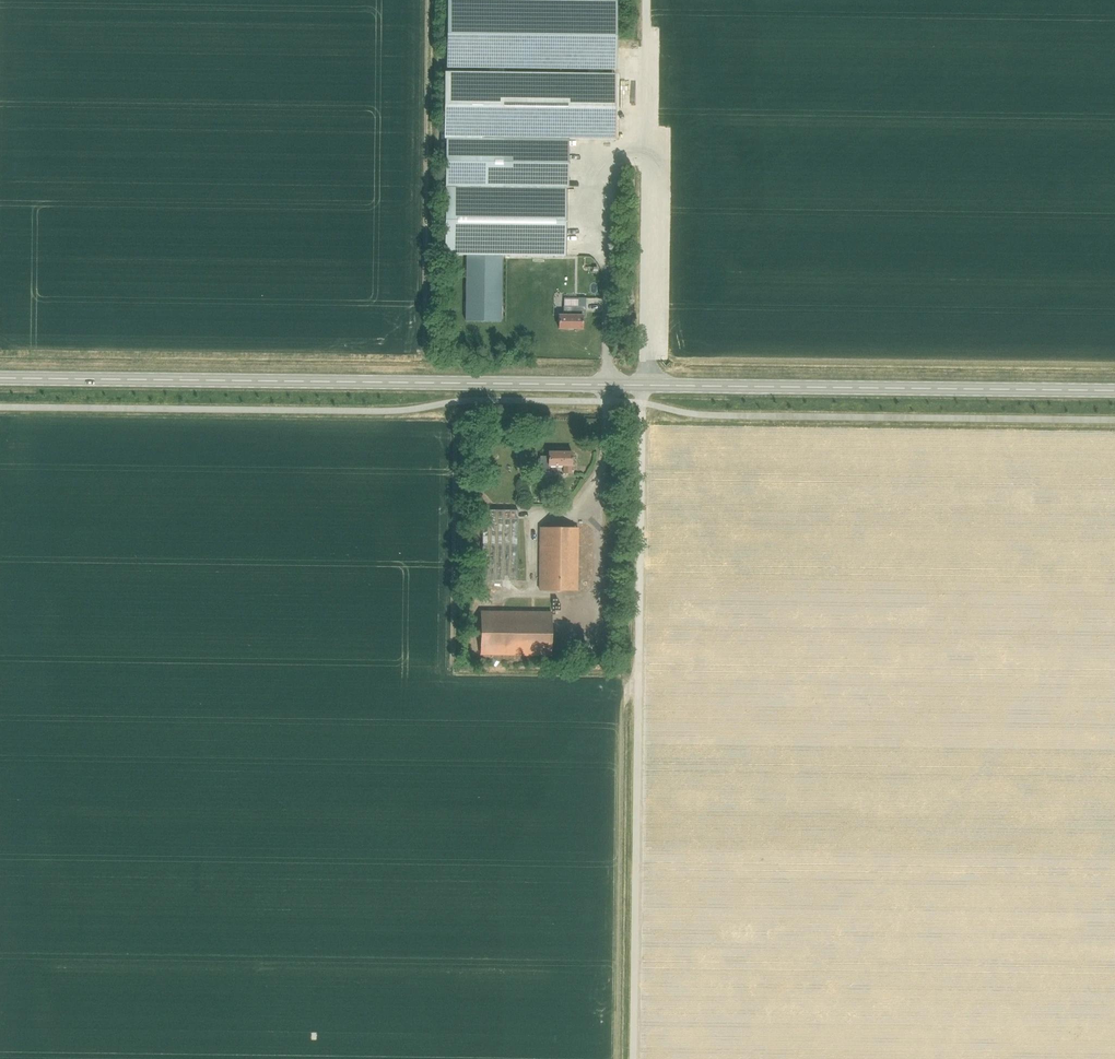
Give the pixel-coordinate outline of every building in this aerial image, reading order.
[(566,187),(566,140),(612,140),(613,74),(504,73),(504,69),(615,70),(616,4),(447,2),(446,68),(488,68),(488,73),(444,72),(443,139),(479,139),(479,167),(445,167),(444,255),(466,255),(465,321),(500,322),(501,252),(564,253),(564,215),(564,187),(566,187)] [(559,329),(582,329),(582,317),(585,317),(586,307),(564,306),(564,315),(559,315),(559,329)] [(572,465),(572,452),(549,452),(548,456),(540,456),(540,471),(549,471),(549,465),(564,465),(564,473),(572,473),(572,465)] [(482,508),(482,579),(517,579),(518,509),(482,508)] [(578,590),(578,528),(540,528),(540,590),(578,590)] [(551,657),(551,610),(481,610),(481,656),(551,657)]
